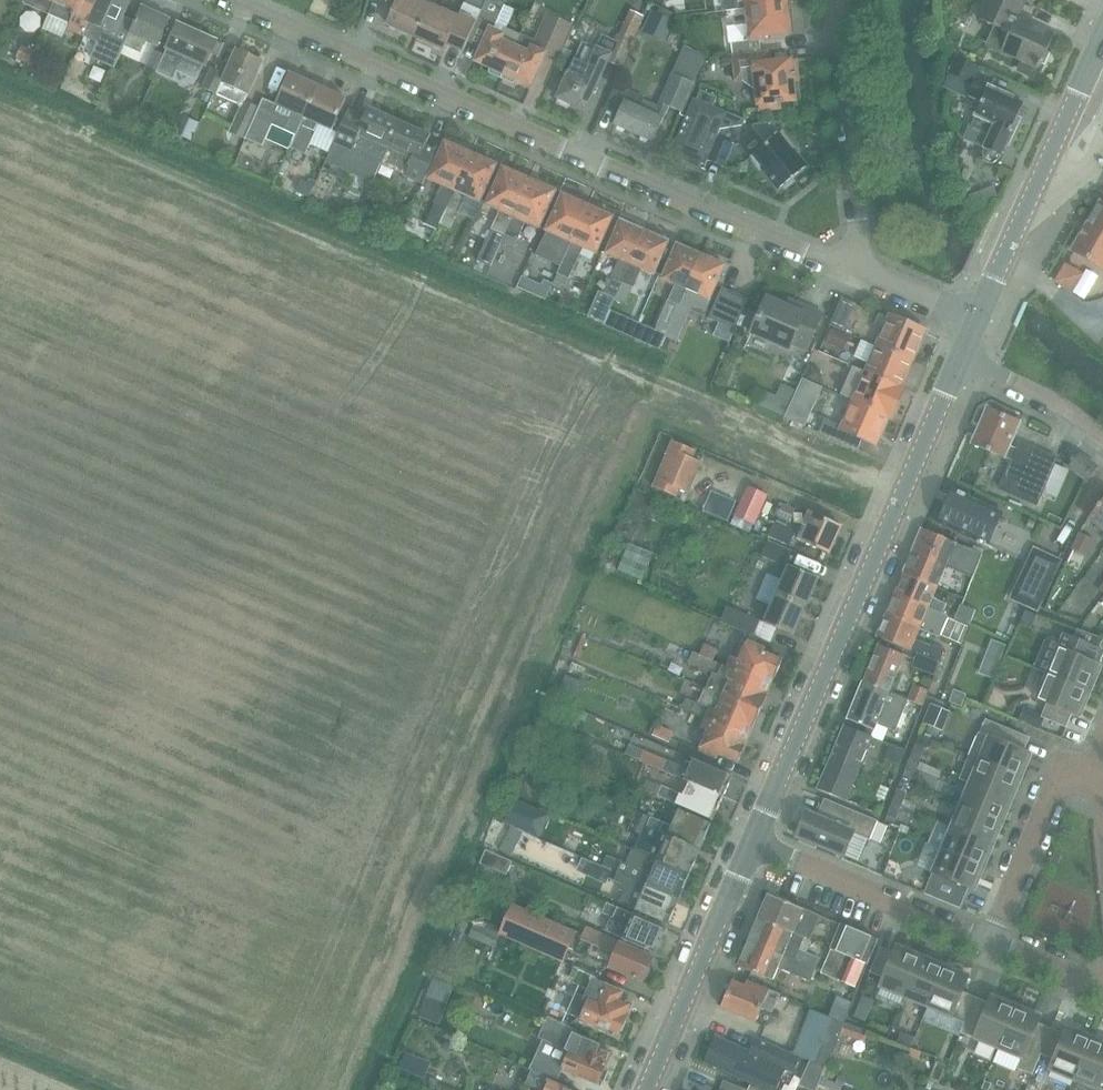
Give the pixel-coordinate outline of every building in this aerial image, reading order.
[(51,15),(57,0),(25,0),(24,3),(51,15)] [(51,15),(70,23),(67,29),(84,37),(100,0),(57,0),(51,15)] [(84,37),(99,43),(92,58),(115,68),(125,46),(125,44),(114,39),(121,23),(130,3),(125,0),(100,0),(84,37)] [(420,0),(397,0),(396,2),(387,24),(416,37),(430,4),(420,0)] [(475,25),(489,31),(475,62),(503,74),(521,35),(505,28),(502,34),(494,30),(506,4),(497,0),(487,0),(482,12),(482,11),(475,25)] [(515,13),(527,16),(532,0),(519,0),(515,13)] [(735,10),(747,9),(786,4),(786,0),(734,0),(735,10)] [(1034,28),(1016,20),(1024,2),(1020,0),(986,0),(977,20),(995,28),(987,44),(1023,60),(1018,70),(1034,77),(1038,68),(1039,69),(1054,37),(1034,28)] [(521,35),(503,74),(531,86),(545,55),(559,61),(583,4),(577,1),(567,24),(547,14),(535,41),(521,35)] [(430,4),(416,37),(445,50),(447,44),(464,52),(475,25),(482,11),(465,4),(459,17),(430,4)] [(731,42),(733,54),(761,51),(760,39),(763,39),(762,36),(789,33),(786,4),(747,9),(751,40),(731,42)] [(159,46),(161,41),(170,20),(142,8),(125,44),(125,46),(142,53),(147,41),(159,46)] [(675,19),(654,9),(643,33),(664,43),(675,19)] [(178,24),(169,44),(167,49),(168,50),(159,71),(168,75),(174,74),(182,56),(206,67),(212,54),(218,57),(223,45),(217,42),(178,24)] [(574,60),(566,78),(557,98),(585,111),(607,62),(619,67),(631,41),(636,29),(624,24),(619,36),(617,35),(612,46),(601,41),(597,49),(583,42),(575,61),(574,60)] [(18,58),(30,63),(35,51),(24,46),(18,58)] [(245,102),(254,82),(263,62),(237,50),(226,74),(217,95),(242,106),(230,132),(246,139),(260,108),(245,102)] [(41,68),(47,56),(35,51),(30,63),(41,68)] [(156,75),(164,56),(154,51),(146,71),(156,75)] [(761,51),(733,54),(736,82),(742,82),(757,92),(759,110),(777,108),(776,102),(794,100),(791,76),(797,76),(795,60),(765,64),(762,65),(761,51)] [(970,84),(978,67),(957,57),(949,75),(970,84)] [(672,74),(658,107),(644,100),(640,108),(624,101),(613,125),(653,143),(669,107),(681,112),(694,84),(690,82),(694,72),(681,66),(677,76),(672,74)] [(217,95),(226,74),(212,68),(203,88),(217,95)] [(296,136),(318,87),(289,74),(276,104),(278,106),(274,115),(260,108),(246,139),(260,146),(270,124),(296,136)] [(1014,97),(994,88),(975,79),(968,94),(982,100),(964,139),(985,149),(983,152),(983,161),(992,165),(999,160),(1004,147),(1007,148),(1020,119),(1017,118),(1023,105),(1013,100),(1014,97)] [(303,154),(309,142),(317,123),(332,130),(346,99),(318,87),(296,136),(290,148),(303,154)] [(745,121),(694,99),(671,153),(674,154),(673,156),(688,162),(689,160),(700,165),(701,163),(705,165),(707,160),(720,130),(743,126),(745,121)] [(334,142),(352,151),(359,137),(366,140),(361,152),(380,161),(397,121),(369,109),(365,117),(348,110),(334,142)] [(397,121),(380,161),(383,163),(382,166),(422,185),(434,158),(423,153),(430,136),(397,121)] [(753,156),(779,189),(806,168),(788,146),(791,144),(782,132),(779,134),(770,123),(752,125),(767,144),(753,156)] [(733,145),(717,138),(707,160),(724,167),(733,145)] [(426,223),(438,228),(439,229),(441,225),(440,225),(471,155),(446,143),(430,178),(443,184),(435,202),(436,202),(426,223)] [(471,155),(440,225),(441,225),(452,230),(468,195),(480,201),(496,166),(471,155)] [(480,258),(491,263),(493,264),(502,243),(501,242),(529,181),(504,169),(488,204),(501,210),(480,258)] [(555,192),(529,181),(501,242),(502,243),(514,248),(527,221),(539,227),(555,192)] [(981,191),(968,197),(973,209),(986,204),(981,191)] [(556,277),(558,273),(588,207),(563,196),(547,231),(560,236),(544,272),(556,277)] [(1102,238),(1102,204),(1100,202),(1085,228),(1102,238)] [(570,278),(575,265),(584,246),(597,252),(612,218),(588,207),(558,273),(568,278),(570,278)] [(620,221),(612,242),(606,254),(620,260),(605,294),(616,298),(645,232),(620,221)] [(1085,228),(1073,250),(1102,268),(1102,238),(1085,228)] [(654,275),(660,262),(669,242),(645,232),(616,298),(626,303),(633,286),(634,286),(641,269),(654,275)] [(655,331),(667,336),(701,256),(677,246),(662,280),(676,286),(669,301),(669,300),(655,331)] [(710,301),(716,286),(725,266),(701,256),(667,336),(677,340),(690,310),(696,295),(710,301)] [(553,283),(552,286),(564,291),(570,278),(568,278),(558,273),(556,277),(553,283)] [(541,284),(537,295),(546,299),(552,286),(553,283),(544,279),(541,284)] [(735,330),(748,299),(722,288),(709,319),(735,330)] [(807,350),(813,336),(822,315),(800,306),(798,312),(766,298),(757,319),(751,333),(789,349),(792,343),(807,350)] [(844,332),(848,324),(856,304),(842,298),(833,318),(830,326),(844,332)] [(594,304),(588,317),(605,324),(610,311),(594,304)] [(878,346),(912,360),(924,332),(890,318),(879,313),(875,324),(885,329),(878,346)] [(900,387),(912,360),(878,346),(866,373),(903,389),(903,388),(900,387)] [(891,417),(903,389),(866,373),(866,374),(853,368),(842,395),(854,401),(891,417)] [(758,405),(784,416),(795,390),(781,384),(776,396),(764,391),(758,405)] [(825,419),(819,433),(859,450),(864,438),(876,443),(888,416),(891,417),(854,401),(843,427),(825,419)] [(988,409),(973,444),(992,453),(1012,461),(1005,477),(1000,490),(1036,505),(1037,503),(1041,492),(1046,482),(1047,479),(1055,459),(1019,443),(1016,450),(1008,447),(1018,423),(988,409)] [(695,451),(675,444),(656,490),(676,498),(679,491),(688,494),(701,463),(691,459),(695,451)] [(1085,481),(1096,467),(1079,454),(1069,469),(1085,481)] [(748,487),(735,516),(753,524),(766,495),(748,487)] [(999,520),(1002,513),(980,503),(976,501),(966,496),(966,495),(965,494),(964,495),(960,493),(961,492),(959,491),(958,493),(954,491),(952,496),(948,503),(945,509),(942,517),(939,524),(942,526),(946,527),(961,534),(965,536),(978,542),(977,543),(979,544),(980,543),(984,544),(983,546),(985,547),(986,545),(987,546),(990,540),(999,520)] [(1087,520),(1102,531),(1102,499),(1087,520)] [(797,539),(809,545),(829,554),(841,527),(809,512),(797,539)] [(790,545),(796,531),(776,523),(770,537),(790,545)] [(962,606),(976,612),(987,581),(973,576),(982,554),(922,529),(904,573),(937,588),(946,567),(972,578),(962,606)] [(1083,556),(1091,539),(1079,533),(1066,561),(1077,566),(1081,555),(1083,556)] [(645,540),(636,560),(661,571),(670,551),(645,540)] [(1060,561),(1034,549),(1011,598),(1037,611),(1060,561)] [(778,596),(805,608),(818,579),(790,567),(784,581),(766,572),(764,576),(754,571),(748,584),(778,596)] [(947,604),(941,602),(933,599),(937,588),(904,573),(895,595),(942,615),(947,604)] [(744,594),(773,607),(766,624),(793,636),(805,608),(778,596),(748,584),(744,594)] [(886,616),(918,629),(923,619),(940,626),(937,633),(962,643),(969,626),(956,621),(942,615),(895,595),(886,616)] [(969,626),(976,612),(962,606),(956,621),(969,626)] [(728,607),(721,623),(754,636),(760,620),(728,607)] [(918,629),(886,616),(878,637),(939,662),(946,646),(931,640),(929,647),(914,641),(918,629)] [(1058,648),(1047,674),(1091,692),(1097,679),(1094,678),(1099,665),(1093,663),(1099,649),(1074,639),(1068,653),(1058,648)] [(731,658),(727,666),(769,684),(772,676),(775,678),(782,661),(762,652),(764,647),(747,640),(738,661),(731,658)] [(705,644),(701,655),(712,660),(712,659),(718,662),(722,651),(705,644)] [(889,694),(889,693),(896,678),(899,668),(904,655),(878,644),(862,683),(889,694)] [(692,652),(688,664),(699,668),(698,671),(706,674),(707,671),(713,674),(707,688),(716,692),(722,694),(761,711),(767,695),(764,694),(769,684),(727,666),(713,660),(692,652)] [(986,657),(979,674),(992,679),(999,662),(986,657)] [(939,700),(946,680),(931,674),(923,693),(939,700)] [(1091,692),(1047,674),(1037,699),(1047,704),(1042,715),(1041,717),(1044,718),(1066,727),(1072,714),(1078,716),(1083,704),(1086,705),(1091,692)] [(910,739),(895,732),(904,711),(908,700),(889,693),(889,694),(862,683),(847,719),(873,730),(870,737),(872,738),(904,752),(910,739)] [(686,699),(683,708),(691,712),(704,718),(705,716),(747,734),(750,727),(753,729),(761,711),(722,694),(716,692),(715,693),(706,689),(700,705),(686,699)] [(953,690),(949,703),(961,708),(966,695),(953,690)] [(905,715),(918,723),(926,709),(913,701),(905,715)] [(1025,708),(1019,721),(1039,729),(1044,718),(1041,717),(1042,715),(1025,708)] [(666,728),(685,737),(691,724),(672,715),(666,728)] [(704,718),(700,728),(709,732),(700,752),(717,759),(718,755),(738,764),(745,746),(742,745),(747,734),(705,716),(704,718)] [(979,733),(969,756),(1022,778),(1027,767),(1024,766),(1029,754),(1024,751),(1030,738),(986,720),(980,733),(979,733)] [(669,742),(673,732),(656,726),(652,735),(669,742)] [(872,738),(870,737),(844,727),(828,766),(855,778),(865,756),(872,738)] [(732,776),(711,767),(691,758),(687,767),(645,749),(640,759),(688,780),(723,796),(732,776)] [(969,756),(960,779),(970,783),(971,783),(1010,799),(1015,788),(1018,789),(1022,778),(969,756)] [(828,766),(818,790),(845,801),(852,785),(855,778),(828,766)] [(662,785),(661,787),(647,780),(643,790),(657,796),(713,820),(723,796),(688,780),(682,793),(662,785)] [(970,783),(961,805),(1004,823),(1008,812),(1005,810),(1010,799),(971,783),(970,783)] [(881,786),(876,798),(884,801),(889,789),(881,786)] [(516,799),(505,823),(512,826),(524,832),(531,835),(542,811),(516,799)] [(800,842),(815,848),(816,845),(844,856),(854,833),(866,839),(874,820),(825,799),(817,817),(807,812),(797,837),(802,839),(800,842)] [(961,805),(952,827),(991,844),(996,832),(999,834),(1004,823),(961,805)] [(711,824),(690,816),(677,810),(672,822),(665,819),(663,823),(638,811),(635,818),(660,829),(701,847),(711,824)] [(690,874),(701,847),(660,829),(635,818),(630,830),(643,835),(641,841),(651,845),(647,855),(657,859),(690,874)] [(512,826),(500,851),(511,856),(524,832),(512,826)] [(952,827),(943,850),(985,867),(990,856),(987,855),(991,844),(952,827)] [(480,864),(507,876),(513,862),(486,850),(480,864)] [(943,850),(926,894),(959,908),(968,887),(972,889),(978,877),(981,878),(985,867),(943,850)] [(679,897),(690,874),(657,859),(647,855),(647,856),(643,854),(637,868),(630,865),(630,867),(622,863),(619,871),(637,879),(679,897)] [(668,925),(679,897),(637,879),(619,871),(615,881),(622,885),(620,890),(624,892),(620,904),(668,925)] [(815,915),(769,895),(758,920),(805,939),(815,915)] [(666,929),(645,920),(605,904),(601,913),(612,917),(606,931),(624,939),(623,940),(656,953),(666,929)] [(513,906),(502,933),(564,961),(575,933),(513,906)] [(758,920),(749,942),(815,970),(819,960),(799,952),(805,939),(758,920)] [(494,950),(502,933),(476,921),(469,937),(494,950)] [(654,958),(634,949),(587,929),(583,938),(617,953),(610,968),(643,982),(654,958)] [(853,959),(862,963),(864,964),(873,942),(858,936),(850,954),(855,955),(853,959)] [(749,942),(738,967),(772,982),(778,968),(810,982),(815,970),(749,942)] [(905,998),(922,958),(923,955),(910,949),(909,952),(896,947),(894,953),(880,947),(870,972),(884,978),(880,987),(905,998)] [(862,963),(853,959),(831,950),(823,968),(827,970),(825,975),(842,983),(845,977),(855,981),(862,963)] [(905,998),(928,1007),(946,964),(934,959),(933,962),(922,958),(905,998)] [(933,1022),(961,1033),(976,998),(962,992),(969,977),(956,972),(957,969),(946,964),(928,1007),(937,1011),(933,1022)] [(580,1020),(602,1030),(622,1039),(628,1026),(625,1024),(628,1016),(627,1016),(632,1005),(614,996),(616,990),(599,982),(601,977),(579,968),(573,981),(592,989),(588,999),(579,994),(572,1010),(583,1015),(580,1020)] [(779,996),(754,985),(746,982),(744,987),(732,982),(721,1008),(756,1022),(762,1009),(772,1013),(779,996)] [(961,1033),(999,1049),(1017,1004),(1005,999),(1004,1003),(992,997),(989,1003),(976,998),(961,1033)] [(427,1000),(420,1017),(440,1025),(447,1008),(427,1000)] [(1032,1075),(1041,1054),(1051,1029),(1038,1023),(1040,1018),(1028,1012),(1029,1009),(1017,1004),(999,1049),(1023,1059),(1019,1069),(1032,1075)] [(809,1011),(795,1048),(828,1061),(839,1033),(842,1023),(809,1011)] [(612,1053),(591,1043),(575,1035),(576,1031),(548,1017),(539,1039),(568,1052),(561,1067),(599,1085),(601,1081),(604,1082),(609,1071),(605,1070),(607,1065),(606,1065),(612,1053)] [(869,1034),(846,1025),(842,1023),(839,1033),(865,1044),(869,1034)] [(1050,1070),(1074,1080),(1092,1036),(1081,1031),(1079,1034),(1067,1029),(1064,1034),(1051,1029),(1041,1054),(1054,1059),(1050,1070)] [(901,1032),(897,1042),(911,1048),(915,1038),(901,1032)] [(1074,1080),(1098,1089),(1102,1089),(1099,1089),(1102,1079),(1102,1044),(1102,1043),(1102,1040),(1092,1036),(1074,1080)] [(771,1089),(779,1089),(786,1071),(794,1074),(801,1057),(825,1067),(828,1061),(795,1048),(792,1054),(756,1039),(750,1054),(714,1039),(705,1062),(766,1088),(771,1089)] [(911,1050),(908,1057),(918,1061),(921,1053),(911,1050)] [(565,1088),(548,1082),(549,1078),(532,1071),(528,1083),(545,1089),(564,1089),(565,1088)] [(506,1089),(535,1089),(536,1088),(508,1080),(506,1089)] [(723,1082),(720,1089),(743,1089),(723,1082)]
